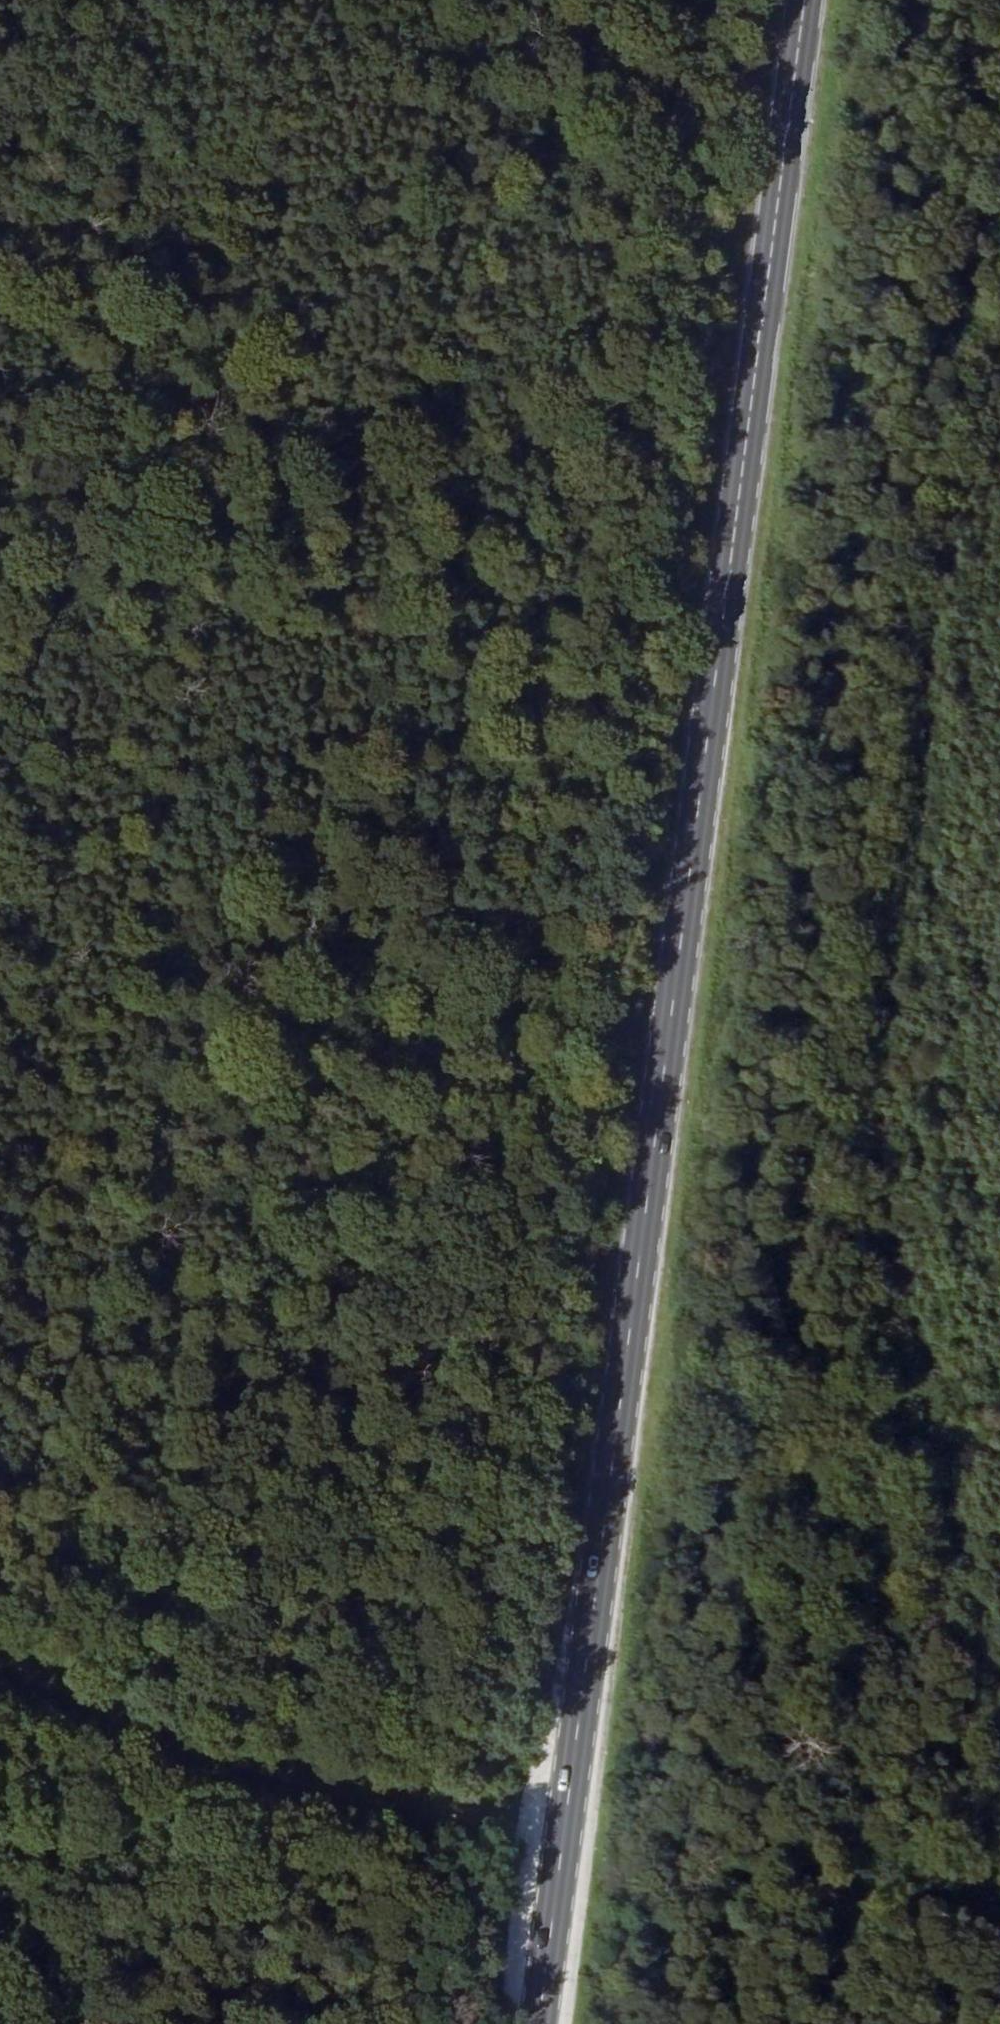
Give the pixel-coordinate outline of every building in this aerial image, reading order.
[(524,1941),(524,1983),(537,1983),(537,1941),(524,1941)]
